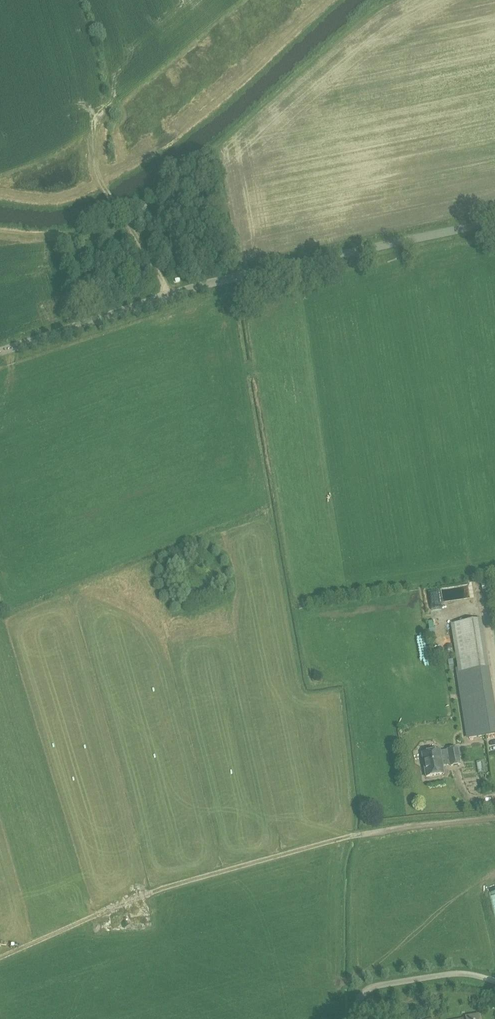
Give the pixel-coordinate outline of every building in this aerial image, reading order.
[(448,605),(460,605),(459,599),(477,599),(477,586),(447,588),(448,605)] [(443,601),(443,590),(434,591),(434,602),(443,601)] [(489,669),(481,621),(452,625),(459,668),(460,674),(489,669)] [(466,738),(494,734),(494,708),(489,669),(460,674),(459,668),(455,669),(466,738)] [(422,753),(426,777),(444,774),(442,765),(450,764),(451,766),(460,764),(458,748),(448,750),(448,751),(440,752),(440,750),(422,753)]
